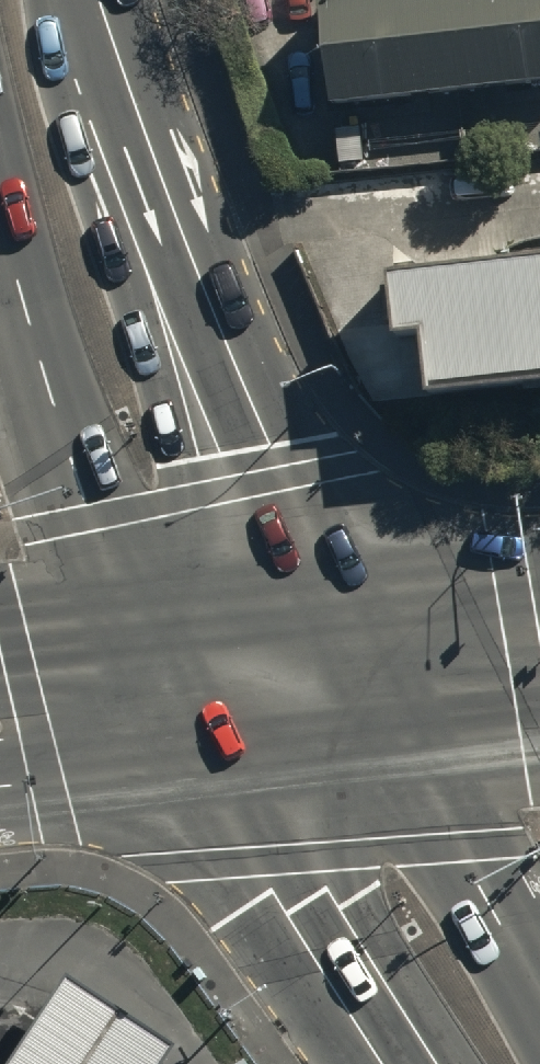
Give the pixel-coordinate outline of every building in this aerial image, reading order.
[(310,16),(325,130),(539,102),(539,0),(437,0),(310,16)] [(389,308),(397,372),(419,369),(426,426),(539,412),(539,289),(389,308)] [(169,1040),(61,970),(27,1018),(0,1063),(153,1063),(169,1040)]
